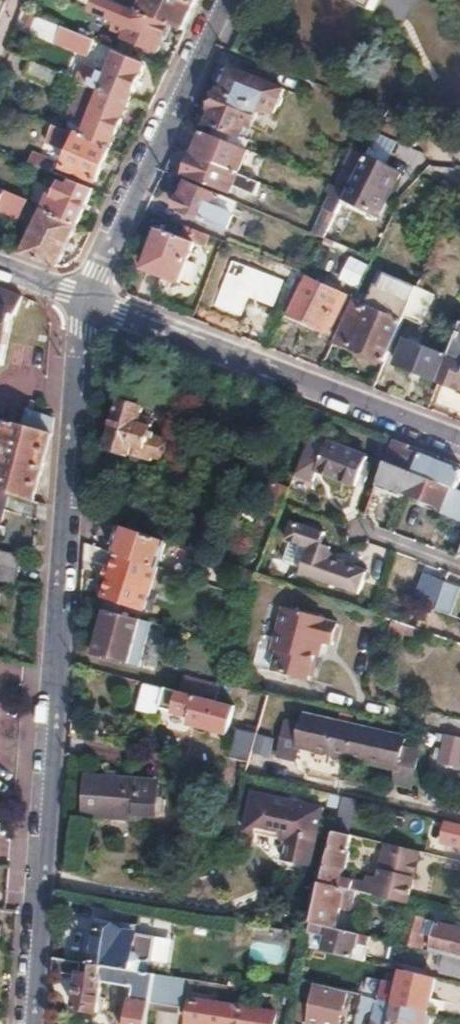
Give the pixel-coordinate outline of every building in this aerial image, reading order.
[(98,16),(128,29),(125,37),(165,54),(170,44),(174,44),(178,33),(176,28),(176,26),(110,0),(105,0),(98,16)] [(176,26),(186,30),(199,0),(110,0),(176,26)] [(373,13),(379,0),(345,0),(373,13)] [(36,16),(29,31),(87,54),(93,39),(36,16)] [(84,65),(77,81),(83,84),(128,102),(144,65),(115,54),(106,74),(84,65)] [(31,62),(26,75),(66,92),(72,79),(31,62)] [(214,111),(208,125),(218,129),(214,138),(236,147),(245,125),(252,127),(260,108),(274,114),(283,91),(231,69),(224,86),(225,87),(223,92),(220,90),(211,110),(214,111)] [(83,84),(80,91),(99,99),(93,114),(119,124),(128,102),(83,84)] [(91,113),(87,123),(99,128),(93,141),(109,148),(119,124),(93,114),(91,113)] [(71,132),(62,155),(66,157),(62,167),(95,181),(109,148),(93,141),(71,132)] [(202,133),(193,157),(239,176),(248,152),(236,147),(214,138),(202,133)] [(376,134),(366,156),(387,166),(398,143),(376,134)] [(30,151),(25,162),(49,172),(54,161),(30,151)] [(347,192),(344,199),(378,215),(399,172),(387,166),(366,156),(358,171),(347,192)] [(193,157),(185,175),(231,193),(234,186),(256,196),(261,184),(239,176),(193,157)] [(345,165),(335,187),(347,192),(358,171),(345,165)] [(49,193),(42,210),(76,225),(92,189),(72,180),(69,186),(59,182),(53,195),(49,193)] [(182,192),(177,204),(208,218),(230,226),(236,211),(219,204),(222,196),(188,182),(183,193),(182,192)] [(331,193),(323,209),(336,214),(344,199),(347,192),(335,187),(329,184),(326,191),(331,193)] [(20,219),(26,203),(27,201),(0,189),(0,210),(20,219)] [(42,210),(23,255),(57,268),(58,267),(76,225),(42,210)] [(160,232),(145,269),(179,284),(196,246),(160,232)] [(361,287),(369,262),(349,256),(341,281),(361,287)] [(384,266),(376,284),(413,301),(419,287),(421,282),(384,266)] [(309,278),(290,314),(322,330),(326,322),(333,326),(347,298),(309,278)] [(351,306),(337,336),(351,342),(349,348),(386,364),(406,318),(413,301),(376,284),(364,311),(351,306)] [(413,301),(406,318),(423,326),(436,294),(419,287),(413,301)] [(2,366),(11,315),(15,316),(22,297),(0,289),(0,366),(2,366)] [(440,382),(459,390),(459,388),(459,328),(449,357),(440,382)] [(407,340),(397,365),(440,382),(449,357),(407,340)] [(122,404),(109,450),(143,460),(145,455),(162,459),(167,443),(149,438),(153,427),(140,424),(144,410),(122,404)] [(7,495),(34,502),(51,439),(53,419),(28,409),(23,426),(9,422),(0,420),(0,453),(1,453),(0,457),(0,493),(7,495)] [(313,433),(299,466),(357,487),(368,458),(329,443),(330,440),(313,433)] [(384,462),(385,462),(413,473),(456,490),(459,480),(459,471),(410,451),(411,447),(392,440),(384,462)] [(385,462),(378,482),(405,493),(413,473),(385,462)] [(405,493),(459,514),(459,492),(456,490),(413,473),(405,493)] [(275,484),(263,513),(277,519),(283,503),(289,489),(275,484)] [(291,523),(285,542),(309,551),(300,576),(359,596),(368,571),(342,562),(341,565),(330,560),(332,554),(328,552),(329,548),(321,545),(325,534),(291,523)] [(115,526),(109,544),(118,547),(115,554),(157,568),(166,543),(115,526)] [(15,587),(21,556),(0,551),(0,582),(15,587)] [(117,556),(103,597),(143,610),(157,568),(115,554),(115,556),(117,556)] [(255,573),(246,593),(285,607),(290,594),(314,603),(310,614),(331,621),(337,602),(255,573)] [(424,575),(415,599),(429,604),(438,580),(424,575)] [(106,611),(94,656),(138,667),(150,623),(106,611)] [(185,676),(180,693),(215,703),(220,685),(185,676)] [(147,684),(141,707),(152,711),(158,709),(192,719),(190,726),(207,730),(204,743),(231,749),(228,758),(248,763),(256,734),(229,728),(234,708),(215,703),(180,693),(147,684)] [(287,720),(282,740),(351,755),(357,728),(304,716),(302,724),(287,720)] [(357,728),(351,755),(415,769),(419,749),(403,746),(405,738),(357,728)] [(442,764),(458,768),(459,763),(459,738),(449,736),(442,764)] [(282,740),(278,757),(298,762),(301,749),(350,761),(351,755),(282,740)] [(351,755),(350,761),(397,771),(394,784),(410,788),(415,769),(351,755)] [(87,777),(84,816),(136,820),(136,816),(156,817),(158,789),(138,788),(139,780),(87,777)] [(254,792),(246,831),(289,841),(284,862),(312,868),(325,808),(254,792)] [(342,797),(334,832),(347,835),(355,800),(342,797)] [(334,832),(322,884),(345,890),(408,905),(419,859),(385,851),(378,879),(368,877),(366,884),(353,881),(352,884),(339,880),(341,870),(345,871),(349,854),(346,853),(350,836),(347,835),(334,832)] [(386,844),(385,851),(419,859),(420,852),(386,844)] [(322,884),(313,924),(334,929),(338,914),(339,915),(345,890),(322,884)] [(140,908),(135,934),(155,937),(151,963),(140,961),(139,969),(169,974),(180,915),(140,908)] [(413,917),(405,946),(411,948),(416,931),(423,933),(426,920),(413,917)] [(430,952),(446,956),(459,959),(459,928),(438,923),(430,952)] [(311,935),(308,949),(365,962),(368,948),(356,945),(359,935),(334,929),(313,924),(311,935)] [(98,928),(92,965),(138,973),(139,969),(140,961),(151,963),(155,937),(135,934),(98,928)] [(416,931),(411,948),(419,949),(423,933),(416,931)] [(370,958),(389,962),(393,946),(374,941),(370,958)] [(443,969),(459,973),(459,959),(446,956),(443,969)] [(51,972),(80,977),(75,1010),(96,1013),(101,983),(133,988),(127,1023),(147,1023),(150,1005),(155,976),(138,973),(92,965),(52,958),(51,972)] [(384,982),(379,1000),(428,1012),(436,979),(402,971),(399,986),(384,982)] [(155,976),(150,1005),(180,1009),(184,981),(155,976)] [(311,1019),(317,1020),(316,1023),(338,1023),(346,992),(319,986),(311,1019)] [(373,1023),(425,1023),(428,1012),(379,1000),(373,1023)] [(186,1023),(188,1023),(274,1023),(276,1016),(190,1001),(186,1023)]
